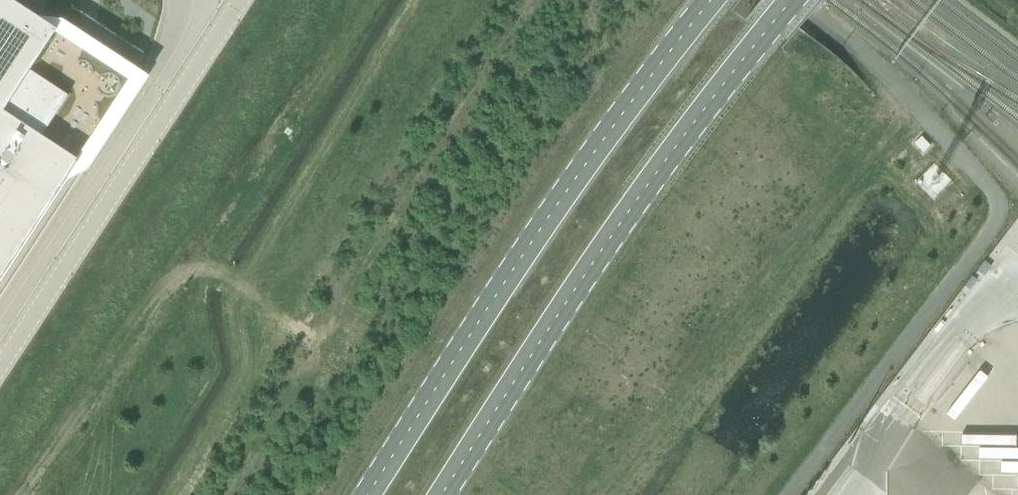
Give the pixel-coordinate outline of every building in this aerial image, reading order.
[(132,79),(11,0),(0,0),(0,282),(132,79)] [(914,143),(923,153),(931,146),(921,136),(914,143)]
